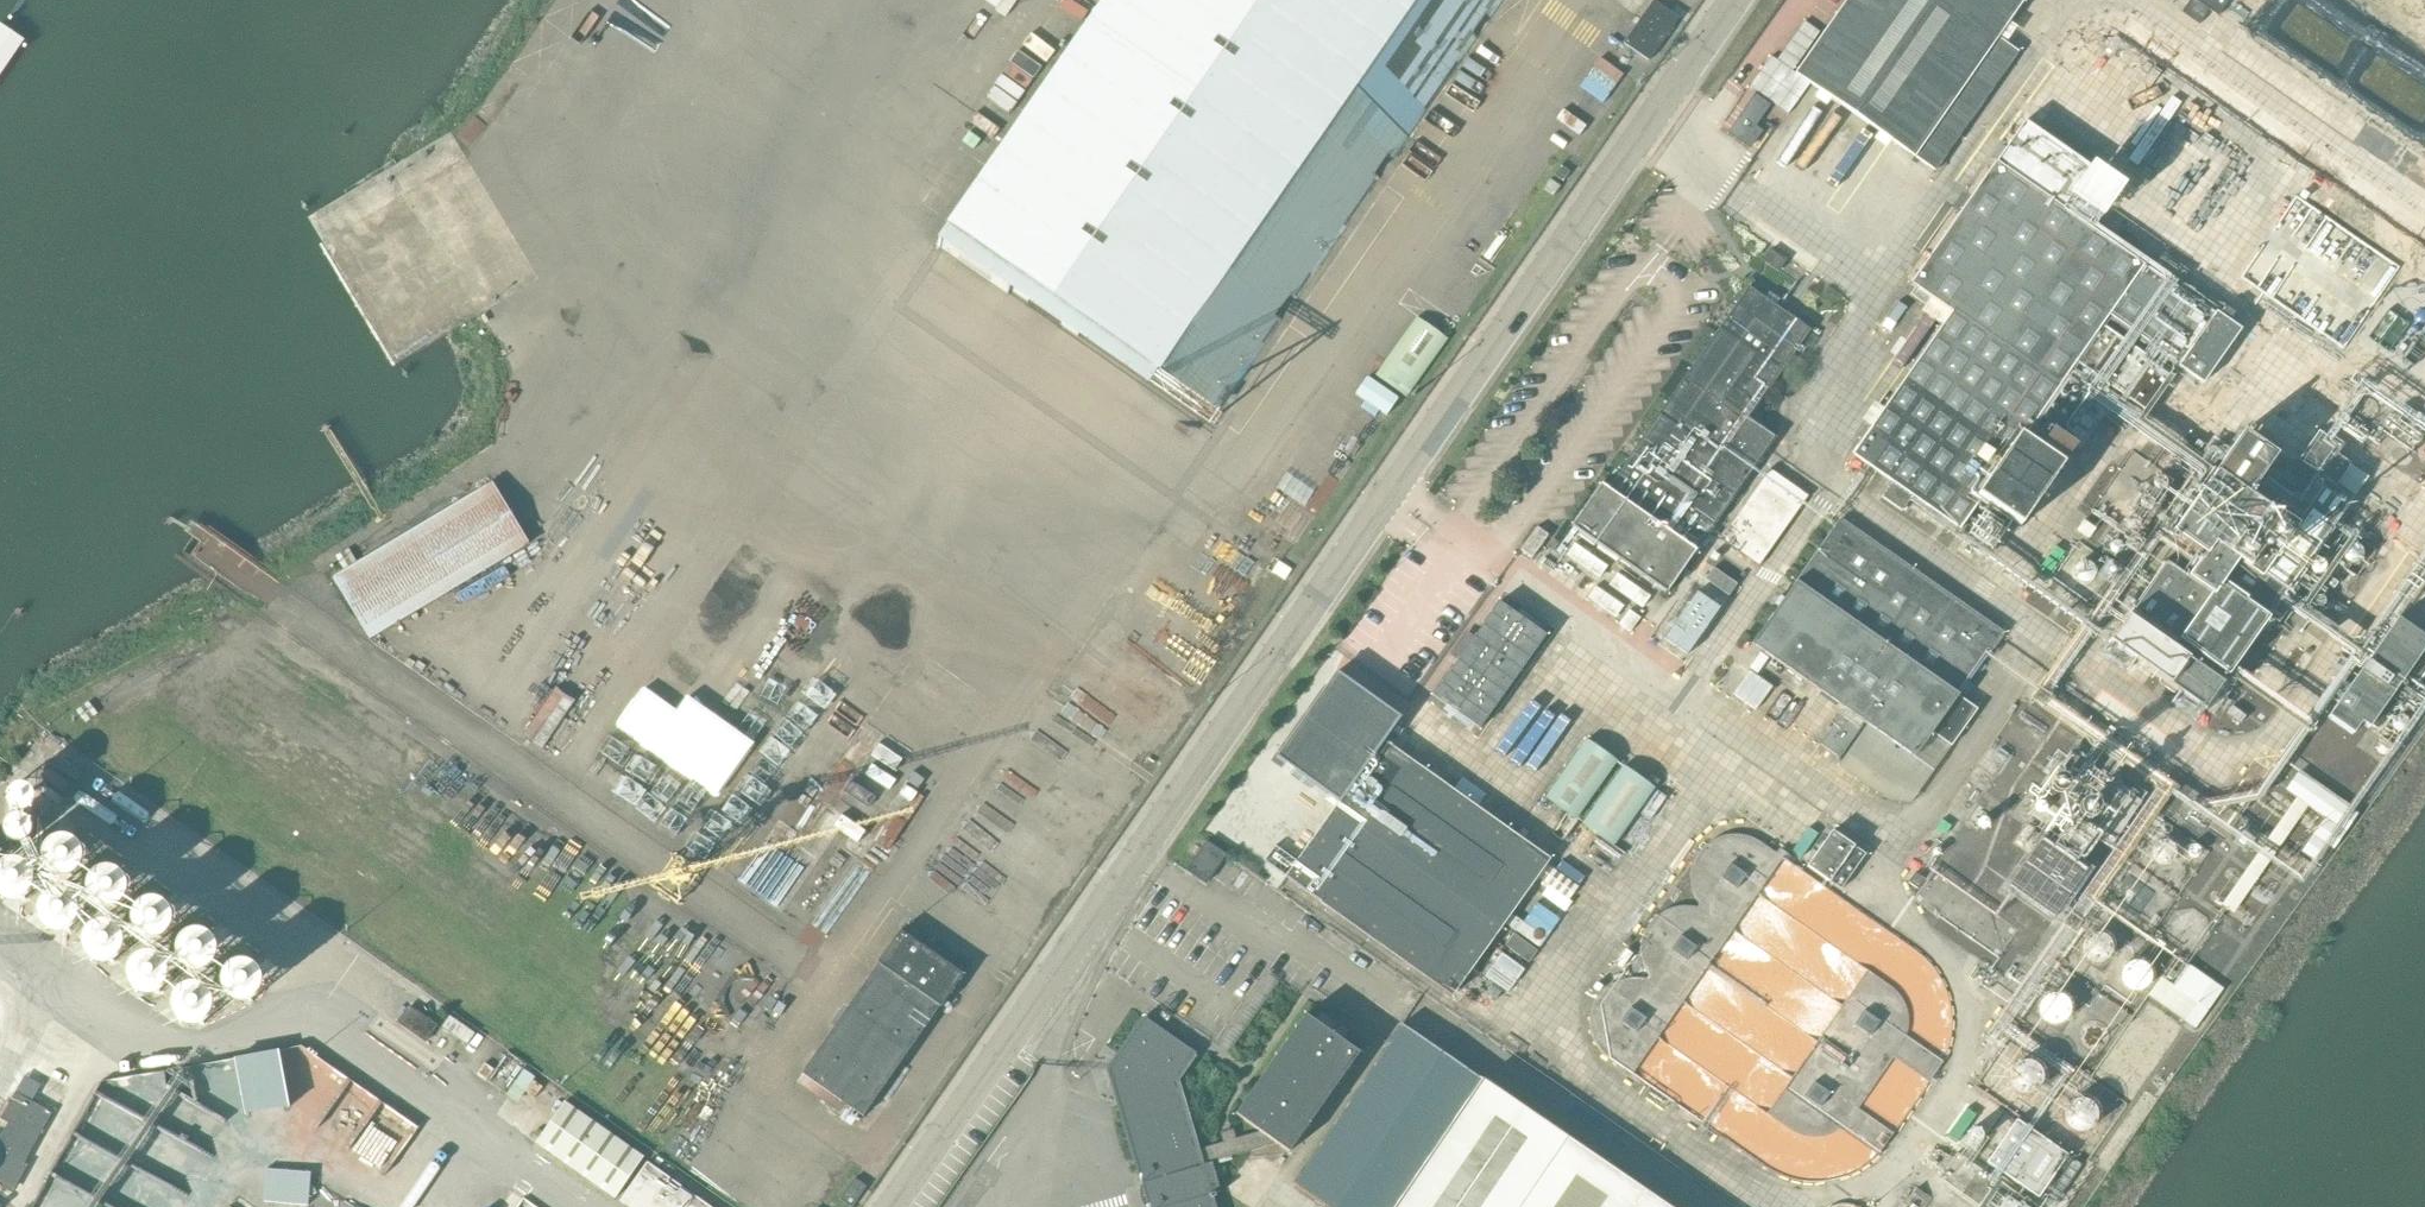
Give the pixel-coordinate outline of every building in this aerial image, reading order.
[(963,207),(945,232),(1156,378),(1215,419),(1506,0),(1106,0),(963,207)] [(1653,0),(1623,43),(1649,61),(1679,18),(1653,0)] [(1794,73),(1915,158),(1916,157),(1936,170),(2019,52),(1999,38),(2026,0),(1845,0),(1794,73)] [(2181,12),(2199,25),(2209,10),(2218,16),(2229,0),(2190,0),(2181,12)] [(1744,108),(1727,133),(1750,149),(1763,131),(1756,126),(1766,111),(1771,105),(1755,94),(1745,108),(1744,108)] [(2144,265),(2111,242),(2056,203),(2086,162),(2024,117),(1993,160),(1995,162),(1911,283),(1951,311),(1851,454),(1959,529),(1981,498),(2020,526),(2063,464),(2064,464),(2076,447),(2051,430),(2039,448),(2026,439),(2077,364),(2149,413),(2175,376),(2103,326),(2110,316),(2179,364),(2178,366),(2203,384),(2241,329),(2216,312),(2214,314),(2144,265)] [(2140,240),(2125,230),(2118,240),(2133,250),(2140,240)] [(1770,249),(1762,260),(1779,272),(1787,260),(1770,249)] [(2164,253),(2155,265),(2181,283),(2189,271),(2164,253)] [(1601,484),(1571,526),(1666,593),(1696,550),(1735,496),(1777,437),(1748,417),(1809,329),(1748,286),(1659,414),(1607,488),(1601,484)] [(1418,317),(1379,372),(1410,393),(1448,339),(1418,317)] [(2318,428),(2294,462),(2323,483),(2326,479),(2336,486),(2351,464),(2339,455),(2345,447),(2318,428)] [(2202,555),(2186,577),(2165,562),(2130,611),(2177,643),(2178,641),(2228,676),(2269,617),(2270,618),(2348,506),(2321,487),(2294,526),(2249,494),(2276,455),(2242,432),(2171,533),(2202,555)] [(1720,538),(1759,566),(1808,496),(1769,469),(1720,538)] [(2361,470),(2347,490),(2355,496),(2369,476),(2361,470)] [(333,577),(370,639),(530,544),(492,482),(333,577)] [(1796,581),(1752,644),(1846,710),(1821,745),(1840,759),(1865,723),(1867,725),(1914,758),(1932,733),(1951,746),(1977,709),(1958,695),(2001,634),(1839,520),(1796,581)] [(1537,527),(1520,550),(1532,558),(1548,535),(1537,527)] [(1706,579),(1729,596),(1737,584),(1713,568),(1706,579)] [(1696,592),(1664,639),(1687,655),(1720,608),(1696,592)] [(1456,660),(1430,696),(1480,729),(1546,635),(1499,602),(1473,637),(1456,660)] [(2222,684),(2126,616),(2107,642),(2161,680),(2159,683),(2174,694),(2176,691),(2203,711),(2222,684)] [(2331,697),(2338,701),(2327,716),(2352,734),(2363,719),(2377,728),(2395,702),(2401,707),(2422,677),(2424,679),(2424,637),(2397,617),(2396,619),(2400,622),(2352,690),(2341,683),(2331,697)] [(1745,701),(1761,679),(1749,671),(1734,693),(1745,701)] [(1328,683),(1231,821),(1285,859),(1292,864),(1320,824),(1392,722),(1331,679),(1328,683)] [(1745,701),(1756,709),(1772,687),(1761,679),(1745,701)] [(1382,740),(1285,877),(1452,996),(1537,878),(1547,864),(1550,859),(1382,740)] [(1576,820),(1618,762),(1587,740),(1545,798),(1576,820)] [(2114,843),(2142,801),(2069,752),(2027,814),(2050,829),(2045,836),(2028,824),(2015,843),(2031,853),(2007,889),(2053,920),(2087,869),(2076,862),(2097,832),(2114,843)] [(1623,767),(1581,824),(1613,847),(1655,789),(1623,767)] [(2298,772),(2285,790),(2337,826),(2349,808),(2298,772)] [(2324,819),(2301,852),(2313,860),(2336,828),(2324,819)] [(1865,854),(1854,846),(1832,830),(1807,866),(1840,890),(1865,854)] [(1186,870),(1206,884),(1227,855),(1206,840),(1186,870)] [(1908,883),(1918,889),(1924,879),(1914,873),(1908,883)] [(878,964),(802,1074),(863,1117),(940,1006),(941,1007),(963,974),(900,930),(877,963),(878,964)] [(2161,977),(2148,995),(2185,1022),(2213,982),(2189,964),(2174,986),(2161,977)] [(438,1026),(409,1005),(397,1023),(426,1043),(438,1026)] [(1259,1131),(1236,1138),(1233,1129),(1220,1133),(1222,1142),(1199,1148),(1179,1081),(1197,1056),(1195,1055),(1196,1053),(1143,1016),(1105,1069),(1146,1206),(1217,1206),(1213,1195),(1221,1192),(1212,1162),(1276,1143),(1289,1152),(1359,1052),(1305,1015),(1235,1114),(1259,1131)] [(1292,1184),(1327,1206),(1669,1206),(1402,1024),(1292,1184)] [(2,1186),(10,1190),(52,1113),(16,1093),(2,1119),(13,1125),(4,1142),(0,1140),(0,1189),(2,1186)] [(535,1143),(615,1199),(644,1157),(564,1101),(535,1143)] [(2017,1120),(1987,1163),(2039,1198),(2069,1155),(2017,1120)] [(646,1163),(619,1202),(626,1206),(709,1206),(646,1163)] [(850,1206),(852,1206),(867,1186),(854,1178),(839,1199),(850,1206)]
